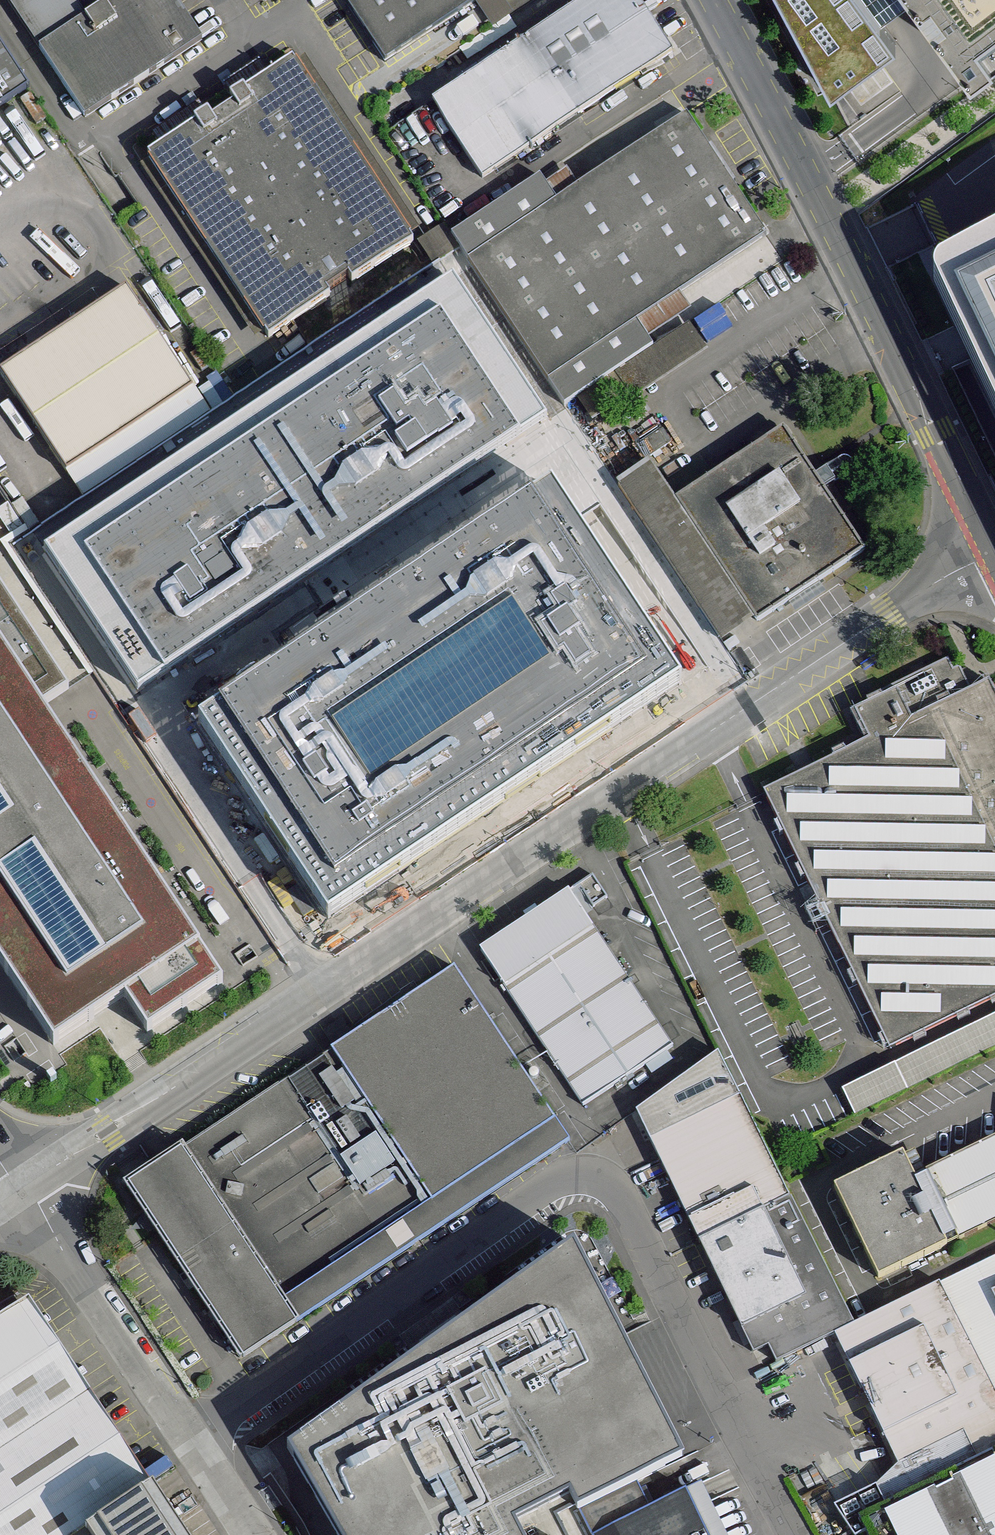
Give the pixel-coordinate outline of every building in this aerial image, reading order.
[(86,114),(203,38),(178,0),(12,0),(86,114)] [(389,62),(482,0),(348,0),(389,62)] [(642,0),(593,0),(435,105),(485,181),(677,53),(642,0)] [(832,96),(896,49),(880,27),(915,0),(974,79),(994,64),(994,0),(779,0),(832,96)] [(29,90),(0,47),(0,109),(29,90)] [(269,347),(415,251),(292,66),(146,163),(269,347)] [(771,236),(692,116),(582,189),(570,172),(549,186),(544,178),(455,237),(481,277),(552,383),(569,409),(658,350),(640,323),(771,236)] [(431,255),(454,243),(445,224),(421,237),(431,255)] [(931,279),(994,407),(994,247),(931,279)] [(45,555),(137,695),(547,426),(455,286),(45,555)] [(116,291),(0,367),(0,388),(55,472),(181,389),(116,291)] [(820,480),(787,432),(680,504),(760,622),(762,626),(869,554),(828,492),(853,473),(855,470),(855,466),(853,462),(850,461),(847,461),(820,480)] [(680,504),(653,464),(618,487),(703,613),(725,646),(760,622),(680,504)] [(552,489),(199,721),(327,915),(680,683),(552,489)] [(0,590),(0,976),(47,1048),(122,999),(144,1032),(219,983),(38,706),(65,688),(0,590)] [(870,735),(764,787),(891,1047),(994,996),(994,690),(989,678),(971,687),(960,665),(955,668),(949,657),(883,689),(885,692),(856,706),(870,735)] [(586,1107),(674,1047),(571,891),(481,950),(586,1107)] [(570,1142),(453,966),(330,1045),(332,1050),(187,1144),(183,1139),(121,1178),(241,1360),(570,1142)] [(843,1087),(857,1115),(994,1047),(994,1013),(843,1087)] [(846,1300),(742,1096),(652,1141),(753,1344),(797,1323),(846,1300)] [(917,1176),(905,1153),(837,1187),(882,1280),(949,1248),(949,1246),(994,1224),(994,1138),(917,1176)] [(331,1534),(592,1534),(578,1508),(636,1479),(678,1458),(572,1244),(282,1450),(331,1534)] [(939,1276),(854,1317),(846,1300),(797,1323),(808,1344),(836,1331),(899,1458),(964,1426),(982,1459),(994,1453),(994,1393),(952,1302),(939,1276)] [(952,1302),(994,1393),(994,1281),(952,1302)] [(26,1296),(0,1312),(0,1534),(74,1534),(152,1483),(26,1296)] [(982,1459),(864,1520),(871,1534),(994,1534),(994,1453),(982,1459)] [(636,1479),(578,1508),(592,1534),(725,1534),(699,1483),(651,1507),(636,1479)] [(74,1534),(188,1534),(152,1483),(74,1534)]
